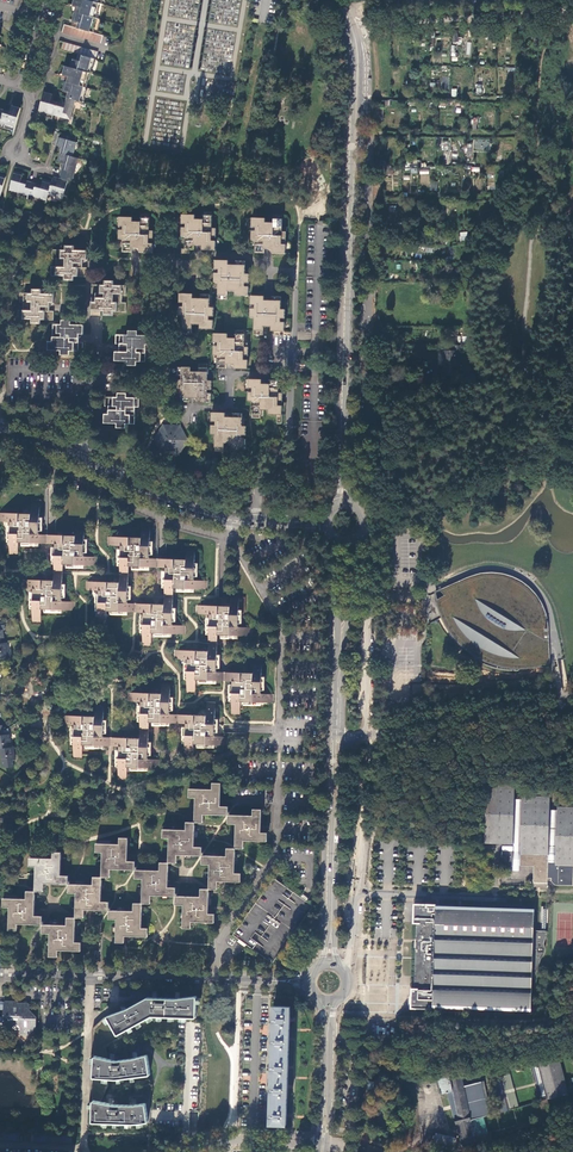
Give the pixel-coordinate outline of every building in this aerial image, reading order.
[(75,5),(81,7),(79,13),(94,17),(96,11),(94,11),(97,2),(88,0),(76,0),(75,5)] [(79,13),(77,12),(75,21),(80,22),(79,28),(92,32),(96,18),(94,17),(79,13)] [(65,24),(62,32),(101,43),(104,35),(95,32),(95,33),(92,32),(79,28),(71,26),(65,24)] [(491,34),(486,34),(486,39),(496,39),(496,31),(491,31),(491,34)] [(409,33),(409,42),(417,42),(417,37),(418,37),(418,33),(409,33)] [(62,50),(73,53),(80,55),(81,55),(95,59),(96,60),(99,52),(64,42),(62,50)] [(73,59),(71,68),(87,73),(90,74),(95,59),(81,55),(79,61),(73,59)] [(71,68),(67,67),(64,75),(70,77),(68,83),(84,87),(86,81),(84,81),(87,73),(71,68)] [(68,83),(67,82),(64,90),(70,92),(68,98),(76,100),(82,102),(86,88),(84,87),(68,83)] [(44,94),(38,113),(53,117),(54,115),(57,104),(51,102),(53,96),(44,94)] [(68,98),(67,98),(65,105),(57,103),(57,104),(54,115),(70,120),(76,100),(68,98)] [(20,110),(11,108),(10,113),(4,112),(0,125),(0,127),(6,129),(6,127),(14,130),(20,110)] [(523,123),(516,129),(517,130),(516,131),(518,134),(527,127),(523,123)] [(55,131),(52,144),(56,145),(62,146),(60,153),(73,156),(77,142),(58,137),(60,132),(55,131)] [(474,139),(473,150),(489,151),(490,140),(474,139)] [(523,148),(517,146),(514,155),(520,157),(523,148)] [(64,162),(61,169),(60,173),(73,177),(78,158),(73,156),(60,153),(57,161),(64,162)] [(28,194),(31,182),(27,181),(21,179),(23,173),(14,171),(9,189),(28,194)] [(73,177),(60,173),(59,177),(57,183),(52,181),(48,194),(62,198),(68,180),(72,181),(73,177)] [(41,185),(36,183),(31,182),(28,194),(47,200),(48,194),(52,181),(43,179),(41,185)] [(186,237),(185,249),(190,250),(194,250),(194,246),(196,246),(198,246),(201,250),(215,250),(216,242),(212,242),(212,238),(216,238),(216,229),(212,229),(213,212),(204,211),(203,219),(195,219),(195,216),(182,215),(182,224),(186,224),(186,228),(182,228),(182,237),(186,237)] [(123,240),(123,252),(131,252),(132,248),(134,248),(135,248),(139,253),(153,253),(153,244),(149,244),(149,240),(153,241),(153,231),(149,231),(150,214),(141,214),(141,222),(132,222),(133,218),(119,218),(119,227),(123,227),(123,231),(119,230),(119,240),(123,240)] [(252,240),(256,241),(255,253),(264,253),(264,250),(267,250),(268,250),(272,254),(286,254),(286,245),(282,245),(282,242),(286,242),(286,233),(282,233),(283,215),(274,215),(274,223),(265,223),(265,219),(253,218),(252,228),(256,228),(256,232),(252,232),(252,240)] [(75,247),(66,246),(66,251),(53,250),(52,259),(57,259),(56,268),(52,268),(52,276),(65,277),(65,281),(74,281),(74,277),(86,277),(87,269),(82,268),(83,266),(83,264),(87,259),(87,251),(75,251),(75,247)] [(218,282),(218,299),(226,300),(227,291),(235,292),(235,296),(248,296),(249,287),(245,287),(245,283),(248,283),(249,274),(245,274),(245,261),(236,261),(236,265),(233,265),(232,265),(229,261),(215,261),(215,269),(219,270),(218,274),(215,273),(215,282),(218,282)] [(114,281),(105,281),(105,285),(92,285),(92,293),(96,294),(96,297),(96,299),(92,303),(92,311),(101,311),(104,312),(104,315),(113,316),(113,312),(126,312),(126,303),(122,303),(122,295),(126,295),(126,286),(114,286),(114,281)] [(33,290),(33,294),(20,294),(20,302),(23,302),(23,311),(19,311),(19,320),(32,320),(32,324),(41,324),(41,320),(53,321),(54,312),(50,312),(50,310),(50,307),(54,303),(55,295),(42,294),(42,290),(33,290)] [(398,290),(398,306),(411,306),(412,290),(398,290)] [(182,316),(182,333),(191,333),(191,325),(199,325),(199,329),(212,330),(213,321),(209,321),(209,316),(213,317),(213,308),(209,308),(210,295),(201,295),(201,299),(198,299),(197,299),(193,295),(179,294),(179,303),(183,303),(183,307),(179,307),(179,316),(182,316)] [(254,318),(253,335),(262,335),(262,327),(271,328),(271,332),(284,332),(284,323),(280,323),(280,319),(284,319),(285,310),(281,310),(281,297),(272,297),(272,301),(270,301),(268,301),(264,296),(251,296),(251,304),(254,305),(254,309),(251,309),(250,318),(254,318)] [(62,325),(53,325),(52,342),(49,342),(48,351),(61,351),(61,355),(70,355),(70,351),(83,351),(83,343),(79,343),(79,340),(79,338),(83,334),(83,325),(71,325),(71,321),(62,321),(62,325)] [(218,357),(217,369),(226,369),(227,365),(228,365),(230,365),(234,369),(248,369),(248,361),(244,361),(244,358),(248,357),(248,348),(245,348),(245,331),(236,330),(236,339),(228,339),(228,335),(215,334),(214,343),(218,344),(218,348),(214,347),(214,356),(218,357)] [(128,335),(116,335),(115,344),(120,344),(120,347),(120,349),(115,353),(115,361),(128,362),(128,366),(137,366),(137,362),(145,362),(146,345),(150,345),(150,336),(137,336),(138,332),(129,331),(128,335)] [(443,351),(443,374),(458,375),(458,351),(461,351),(462,345),(453,345),(453,351),(443,351)] [(82,376),(82,368),(82,360),(8,358),(8,374),(7,396),(7,404),(81,406),(82,393),(82,376)] [(181,390),(181,402),(190,402),(190,399),(192,399),(194,399),(198,403),(211,403),(211,395),(207,394),(207,391),(211,391),(211,382),(208,382),(208,364),(199,364),(199,373),(191,372),(191,368),(178,368),(178,377),(181,377),(181,381),(177,381),(177,390),(181,390)] [(251,401),(251,418),(259,418),(260,411),(268,411),(268,415),(277,415),(281,415),(281,406),(277,406),(278,402),(281,402),(282,393),(278,393),(278,381),(269,381),(269,384),(267,384),(266,384),(262,380),(248,379),(248,388),(252,388),(251,392),(248,392),(248,401),(251,401)] [(118,398),(105,397),(105,406),(109,406),(109,409),(109,411),(105,415),(105,423),(117,424),(117,428),(126,428),(126,424),(135,424),(135,407),(139,407),(139,398),(127,398),(127,394),(118,393),(118,398)] [(215,434),(214,452),(223,452),(224,444),(232,444),(232,448),(245,448),(245,440),(242,439),(242,436),(245,435),(245,426),(242,426),(242,414),(233,414),(233,417),(231,417),(229,417),(226,413),(212,413),(212,422),(215,422),(215,425),(211,425),(211,434),(215,434)] [(163,425),(154,440),(162,455),(166,449),(175,449),(179,456),(188,441),(180,426),(163,425)] [(31,501),(31,514),(0,514),(0,522),(11,522),(10,555),(18,555),(19,543),(27,543),(47,543),(47,535),(39,535),(40,501),(31,501)] [(84,557),(84,523),(76,523),(76,536),(47,535),(47,543),(56,543),(55,551),(55,572),(62,573),(63,565),(96,565),(97,557),(84,557)] [(150,526),(142,526),(141,539),(109,538),(108,546),(121,546),(120,575),(128,575),(128,567),(136,567),(157,567),(157,559),(149,559),(150,526)] [(195,548),(187,548),(186,560),(157,559),(157,567),(165,568),(165,575),(165,596),(173,596),(173,589),(206,590),(206,581),(194,581),(195,548)] [(471,576),(438,589),(439,594),(440,600),(442,607),(444,614),(447,621),(451,628),(455,633),(460,639),(464,644),(469,648),(474,652),(480,656),(486,659),(493,662),(500,664),(506,666),(513,667),(522,667),(528,667),(534,667),(540,666),(546,664),(551,663),(550,625),(550,622),(549,616),(547,610),(544,603),(540,597),(536,592),(532,587),(527,583),(524,581),(518,578),(511,575),(505,573),(500,572),(493,571),(488,572),(482,573),(477,575),(472,578),(471,576)] [(62,573),(55,572),(54,581),(47,581),(21,580),(21,589),(33,589),(33,622),(41,622),(41,609),(74,610),(75,602),(62,602),(62,573)] [(128,575),(120,575),(119,583),(86,582),(86,590),(99,591),(98,624),(106,624),(106,612),(135,612),(135,604),(127,604),(128,595),(128,575)] [(239,595),(231,594),(230,607),(197,606),(197,614),(210,615),(209,643),(217,643),(217,635),(225,635),(250,636),(251,628),(238,627),(239,595)] [(173,596),(165,596),(165,605),(157,604),(135,604),(135,612),(144,613),(143,645),(151,646),(151,633),(184,634),(184,626),(172,625),(173,596)] [(217,643),(209,643),(208,652),(175,651),(175,660),(188,660),(187,693),(195,693),(196,680),(224,681),(225,673),(216,673),(216,664),(217,643)] [(262,661),(253,661),(253,674),(246,674),(225,673),(224,681),(232,681),(232,694),(232,715),(240,715),(240,702),(273,703),(273,695),(261,694),(262,661)] [(170,682),(162,681),(161,694),(128,694),(128,701),(140,702),(140,730),(148,730),(148,723),(155,723),(178,723),(178,716),(170,716),(170,682)] [(215,703),(206,703),(206,716),(178,716),(178,723),(186,723),(186,732),(185,757),(194,757),(194,744),(227,745),(227,737),(214,736),(215,703)] [(103,704),(95,704),(95,717),(61,717),(61,725),(74,725),(74,758),(82,758),(82,746),(111,746),(111,738),(103,738),(103,730),(103,704)] [(14,766),(13,760),(14,760),(13,747),(8,748),(7,743),(9,742),(9,734),(3,735),(2,725),(0,726),(0,754),(1,754),(1,757),(2,762),(2,766),(5,768),(14,766)] [(148,730),(140,730),(140,739),(111,738),(111,746),(119,746),(118,780),(127,780),(127,767),(160,768),(160,759),(147,759),(147,752),(148,730)] [(221,783),(213,782),(213,789),(190,789),(189,797),(196,797),(195,822),(203,822),(204,814),(228,815),(229,806),(220,806),(220,800),(221,783)] [(485,843),(503,843),(503,848),(502,866),(513,866),(513,869),(516,869),(519,869),(519,865),(534,865),(534,872),(533,887),(547,887),(548,877),(551,877),(551,880),(554,884),(572,884),(572,806),(558,805),(557,809),(554,809),(550,809),(550,796),(522,795),(522,799),(518,799),(515,798),(515,785),(487,784),(485,843)] [(254,815),(229,815),(229,823),(237,823),(236,848),(244,848),(245,840),(268,841),(268,833),(261,833),(261,827),(262,809),(254,809),(254,815)] [(194,847),(195,822),(187,822),(186,830),(163,829),(163,837),(169,838),(169,862),(177,863),(177,855),(183,855),(202,855),(202,847),(194,847)] [(127,856),(128,838),(120,838),(120,844),(96,843),(96,852),(103,852),(102,877),(110,877),(111,869),(135,870),(136,861),(127,861),(127,856)] [(235,873),(236,848),(227,848),(227,856),(202,856),(202,864),(210,864),(209,889),(218,889),(218,881),(226,881),(234,882),(241,882),(241,873),(235,873)] [(50,883),(68,884),(69,876),(61,875),(61,852),(53,852),(53,858),(30,858),(29,866),(36,866),(36,874),(35,883),(35,891),(44,892),(44,883),(50,883)] [(151,895),(176,896),(176,888),(168,888),(168,881),(169,862),(160,862),(160,870),(135,870),(135,878),(143,879),(142,903),(151,904),(151,895)] [(101,902),(102,877),(93,876),(93,885),(69,884),(68,884),(68,885),(68,893),(76,893),(76,917),(84,918),(85,910),(89,910),(109,910),(109,902),(101,902)] [(209,889),(208,889),(200,889),(200,897),(177,896),(176,896),(176,897),(176,905),(184,905),(183,927),(191,928),(192,922),(215,922),(215,914),(208,914),(208,909),(209,889)] [(35,892),(35,891),(26,891),(26,899),(3,899),(3,907),(10,907),(9,930),(17,931),(18,924),(43,924),(43,916),(34,916),(34,909),(35,892)] [(142,928),(142,903),(134,903),(134,911),(109,910),(109,919),(117,919),(116,942),(125,942),(125,936),(127,936),(148,937),(148,928),(142,928)] [(412,987),(411,1007),(434,1008),(434,1005),(531,1009),(532,974),(536,974),(541,958),(543,955),(545,951),(545,946),(544,943),(547,931),(534,931),(534,911),(437,908),(437,905),(415,904),(415,923),(417,923),(415,987),(412,987)] [(75,936),(76,917),(67,917),(67,925),(43,924),(43,925),(42,933),(50,933),(49,956),(58,956),(58,950),(81,951),(82,942),(75,942),(75,936)] [(148,997),(127,1008),(122,1010),(115,1013),(108,1015),(108,1016),(107,1017),(104,1019),(107,1022),(109,1021),(117,1035),(118,1036),(128,1030),(129,1032),(131,1032),(133,1030),(133,1027),(137,1025),(139,1028),(140,1028),(142,1026),(142,1025),(141,1023),(147,1019),(149,1022),(151,1021),(153,1019),(153,1016),(154,1016),(157,1018),(157,1020),(163,1020),(163,1017),(169,1017),(169,1020),(174,1021),(174,1019),(180,1019),(180,1017),(183,1017),(183,1020),(186,1021),(187,1019),(193,1019),(195,1018),(196,1018),(197,1016),(197,1004),(200,1004),(201,1003),(201,997),(197,997),(197,996),(196,996),(176,998),(167,998),(148,997)] [(20,1030),(20,1035),(29,1035),(36,1028),(36,1017),(30,1010),(30,1005),(28,1003),(17,1003),(17,1001),(5,1001),(4,1002),(0,1002),(0,1010),(3,1010),(3,1017),(0,1017),(0,1030),(20,1030)] [(270,1124),(286,1124),(287,1115),(288,1087),(288,1067),(289,1039),(290,1019),(291,1006),(274,1006),(270,1124)] [(128,1030),(118,1036),(117,1035),(109,1021),(107,1022),(104,1019),(107,1017),(108,1016),(108,1015),(115,1013),(113,1007),(93,1028),(92,1056),(107,1059),(107,1047),(129,1035),(128,1030)] [(389,1035),(389,1028),(374,1026),(373,1033),(389,1035)] [(147,1055),(146,1055),(139,1057),(138,1051),(132,1051),(133,1058),(116,1060),(116,1053),(110,1053),(110,1059),(107,1059),(92,1056),(91,1077),(109,1079),(115,1079),(117,1079),(149,1075),(150,1075),(150,1074),(148,1056),(147,1055)] [(538,1063),(547,1100),(568,1094),(559,1057),(538,1063)] [(460,1070),(439,1073),(443,1093),(447,1092),(456,1124),(459,1123),(464,1140),(460,1141),(462,1148),(476,1144),(475,1137),(471,1120),(491,1115),(484,1081),(464,1086),(460,1070)] [(511,1074),(502,1075),(504,1091),(513,1090),(511,1074)] [(492,1078),(500,1112),(508,1110),(499,1076),(492,1078)] [(109,1079),(91,1077),(90,1102),(93,1102),(93,1101),(94,1100),(95,1100),(101,1102),(109,1086),(109,1079)] [(93,1101),(93,1102),(92,1121),(93,1122),(93,1123),(133,1124),(147,1123),(148,1122),(148,1121),(146,1104),(145,1103),(144,1103),(138,1104),(138,1098),(132,1098),(132,1105),(115,1104),(115,1097),(109,1097),(109,1103),(101,1102),(95,1100),(94,1100),(93,1101)] [(551,1117),(547,1100),(539,1101),(544,1118),(551,1117)] [(478,1120),(482,1134),(487,1132),(484,1119),(478,1120)] [(529,1122),(489,1133),(491,1137),(530,1126),(529,1122)] [(0,1132),(0,1140),(20,1141),(20,1133),(0,1132)] [(489,1133),(475,1137),(476,1144),(491,1140),(491,1137),(489,1133)] [(73,1135),(35,1134),(35,1141),(72,1142),(73,1135)]
